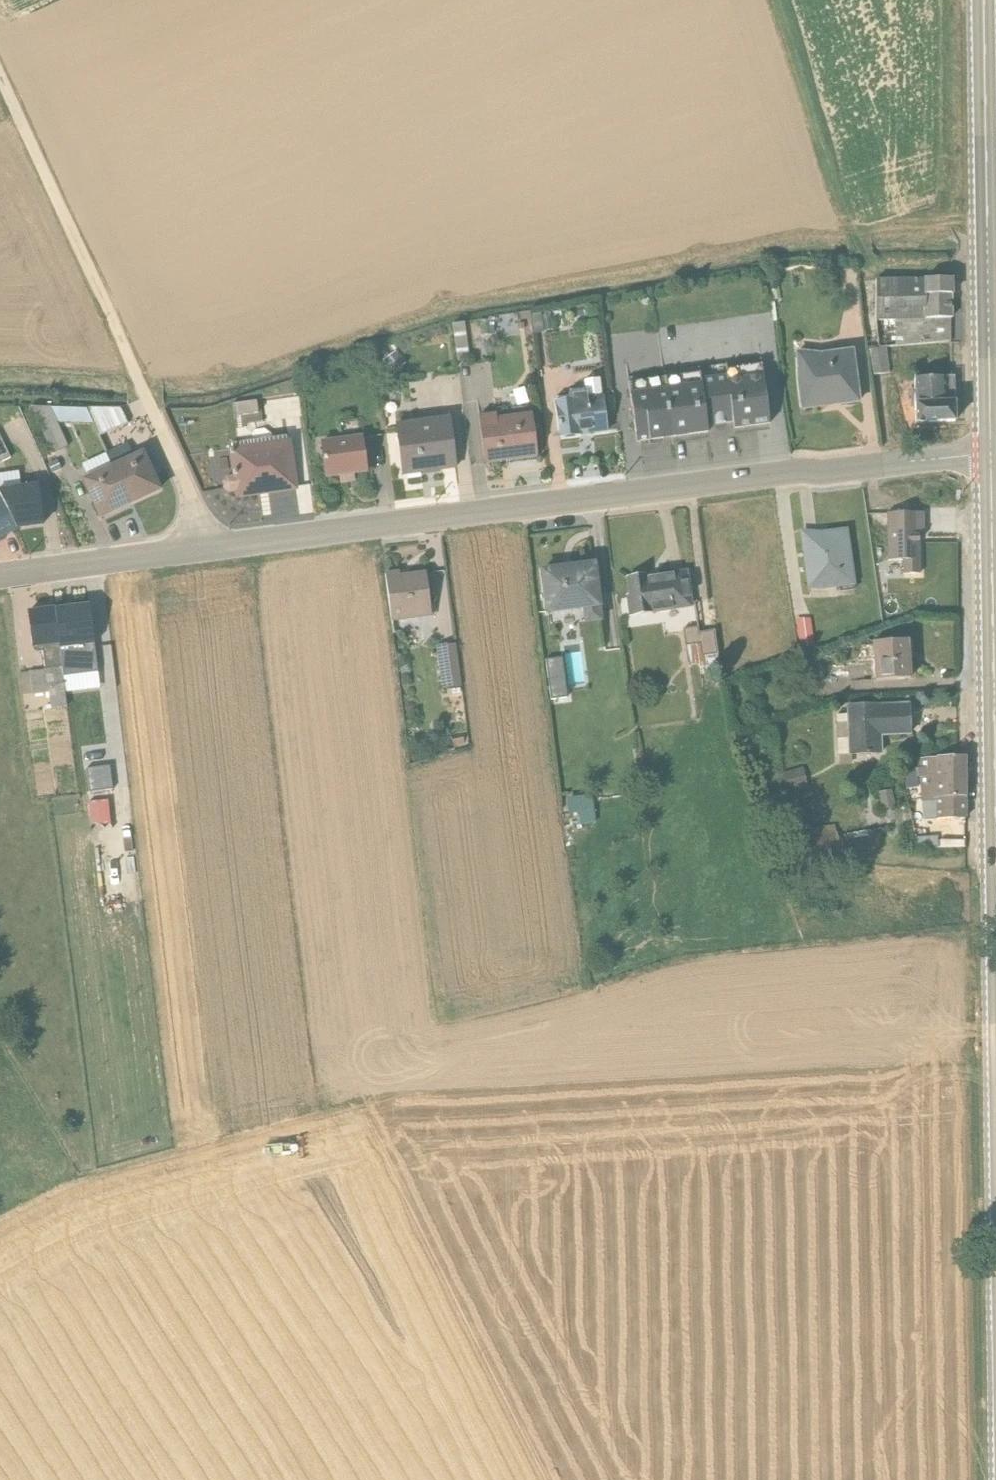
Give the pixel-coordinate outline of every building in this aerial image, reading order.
[(953,275),(877,275),(877,316),(896,317),(897,341),(952,337),(953,275)] [(455,318),(458,349),(470,348),(466,317),(455,318)] [(794,352),(801,407),(862,398),(855,344),(794,352)] [(873,371),(891,368),(891,367),(888,344),(869,346),(873,371)] [(664,374),(672,438),(707,434),(707,427),(733,423),(734,430),(769,425),(760,360),(758,366),(726,369),(725,365),(664,374)] [(956,418),(955,373),(917,374),(917,419),(956,418)] [(628,378),(636,444),(639,443),(640,442),(645,441),(646,443),(672,438),(664,374),(628,378)] [(565,439),(574,438),(574,437),(607,433),(602,396),(601,396),(598,380),(583,381),(584,390),(569,392),(567,397),(555,398),(556,402),(553,403),(559,440),(565,439)] [(236,388),(237,419),(299,417),(299,387),(236,388)] [(92,424),(86,410),(31,408),(51,453),(67,447),(56,423),(92,424)] [(98,437),(127,424),(120,410),(86,410),(92,424),(98,437)] [(439,472),(457,469),(449,415),(425,419),(426,421),(422,422),(422,419),(406,421),(404,414),(394,415),(402,477),(422,474),(422,477),(440,474),(439,472)] [(495,414),(478,417),(484,465),(537,458),(531,414),(496,418),(495,414)] [(223,489),(228,493),(236,492),(238,498),(295,489),(286,437),(271,439),(271,436),(264,429),(255,430),(250,435),(251,442),(231,445),(235,478),(226,479),(222,484),(223,489)] [(354,475),(367,473),(362,435),(319,442),(325,480),(338,478),(339,486),(355,483),(354,475)] [(9,458),(0,439),(0,463),(9,458)] [(112,467),(106,455),(82,466),(87,477),(81,480),(98,518),(129,504),(112,467)] [(142,455),(112,467),(129,504),(159,490),(142,455)] [(43,526),(38,485),(22,486),(18,473),(0,475),(0,497),(17,530),(43,526)] [(17,531),(17,530),(0,497),(0,540),(17,531)] [(904,571),(921,570),(921,528),(925,527),(925,509),(889,510),(889,541),(889,557),(904,557),(904,571)] [(847,527),(802,533),(809,588),(840,584),(841,588),(855,586),(847,527)] [(584,623),(601,621),(593,565),(576,567),(576,566),(558,568),(558,569),(541,572),(547,615),(582,610),(584,623)] [(399,573),(385,575),(391,622),(430,617),(425,574),(399,577),(399,573)] [(625,597),(628,617),(690,609),(684,574),(646,580),(645,577),(628,580),(629,596),(625,597)] [(698,664),(700,676),(724,673),(724,672),(720,672),(714,631),(699,633),(695,605),(693,605),(696,627),(682,630),(687,664),(688,665),(698,664)] [(66,707),(54,610),(27,613),(31,649),(37,648),(37,653),(42,652),(44,671),(17,675),(19,696),(32,694),(32,695),(48,693),(50,708),(66,707)] [(795,620),(800,647),(815,644),(811,617),(795,620)] [(912,675),(909,636),(873,639),(876,677),(912,675)] [(455,645),(436,648),(442,688),(460,686),(455,645)] [(840,753),(841,763),(852,762),(852,753),(884,751),(884,734),(913,733),(912,700),(911,699),(846,702),(846,712),(836,713),(838,753),(840,753)] [(937,816),(966,816),(965,753),(918,755),(923,796),(935,796),(935,814),(937,815),(937,816)] [(920,784),(916,766),(905,771),(907,786),(920,784)] [(782,774),(787,793),(808,787),(802,768),(782,774)] [(897,804),(893,787),(880,790),(884,807),(897,804)] [(595,791),(570,792),(570,810),(582,810),(582,821),(596,821),(595,791)] [(917,843),(938,843),(938,834),(917,834),(917,843)]
